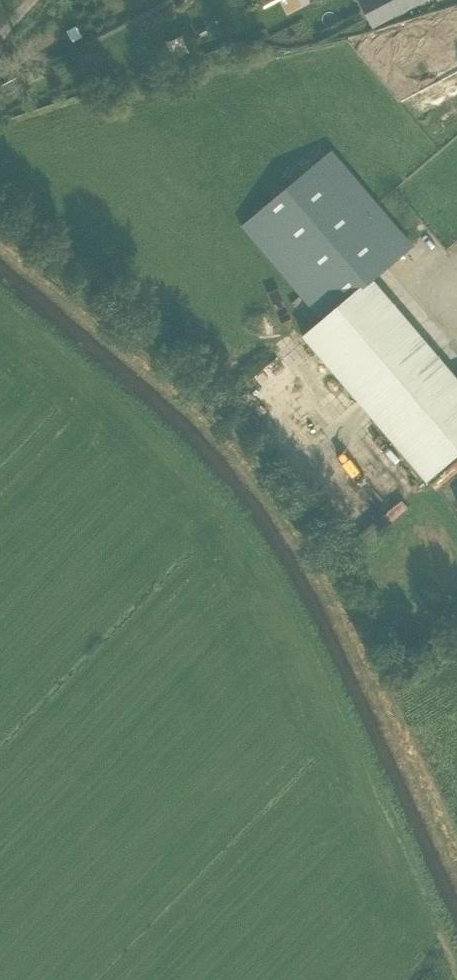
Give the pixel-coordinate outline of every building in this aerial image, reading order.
[(371,30),(374,29),(376,28),(428,1),(430,0),(431,0),(361,0),(359,1),(373,28),(371,29),(371,30)] [(397,40),(384,47),(393,63),(406,56),(397,40)] [(427,482),(456,456),(456,380),(371,279),(411,245),(331,151),(240,224),(321,320),(302,336),(427,482)]
